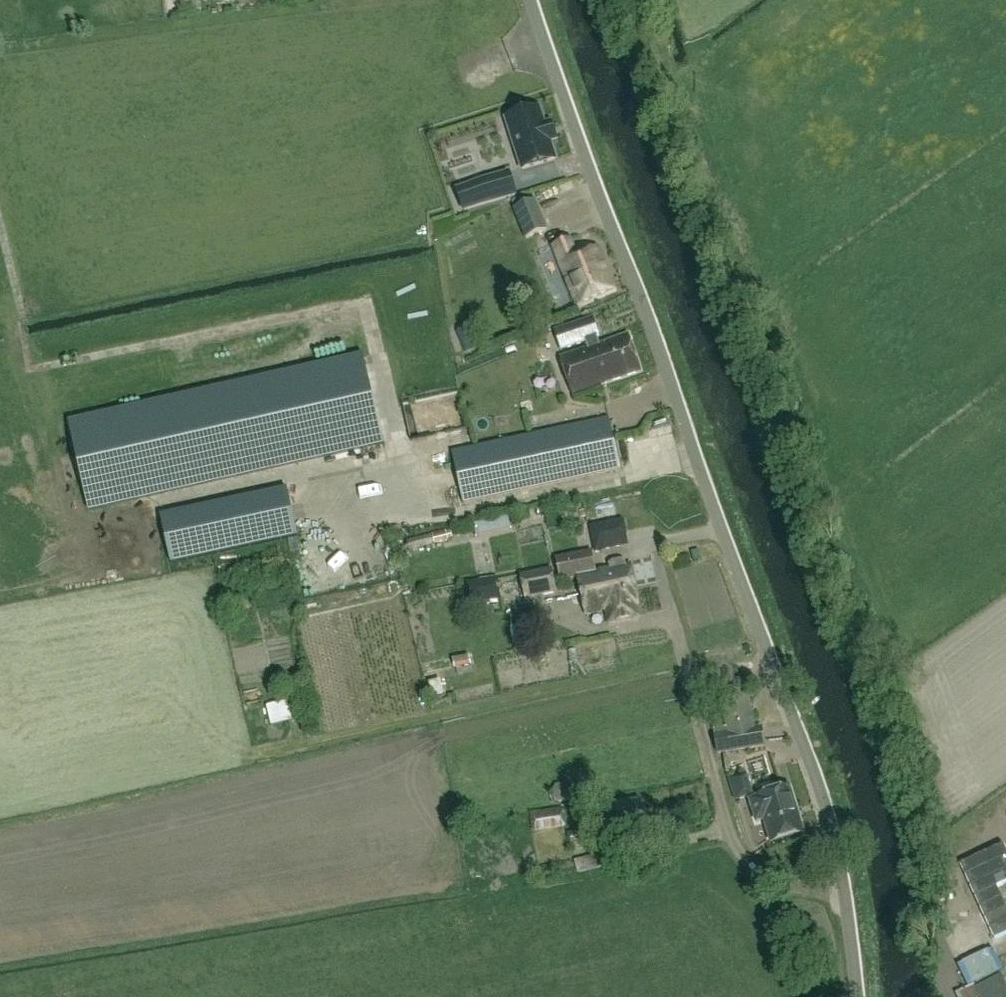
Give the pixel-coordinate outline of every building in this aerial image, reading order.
[(522,114),(505,119),(514,145),(522,170),(538,165),(554,160),(551,151),(548,142),(550,142),(551,141),(549,133),(547,126),(544,127),(541,118),(538,109),(522,114)] [(511,184),(508,173),(496,176),(485,180),(470,185),(456,189),(460,201),(464,212),(477,208),(492,203),(515,195),(511,184)] [(514,209),(525,239),(547,231),(535,201),(514,209)] [(574,305),(613,289),(596,249),(577,257),(570,240),(551,248),(574,305)] [(558,357),(571,395),(639,372),(627,335),(597,345),(589,321),(568,328),(576,351),(558,357)] [(470,347),(467,340),(460,342),(462,350),(470,347)] [(105,490),(181,473),(298,446),(300,455),(388,435),(379,401),(320,414),(311,372),(283,378),(283,381),(166,407),(90,425),(105,490)] [(410,425),(459,420),(456,393),(407,399),(410,425)] [(451,452),(461,505),(618,470),(606,417),(451,452)] [(300,512),(302,526),(322,522),(314,482),(292,486),(297,513),(300,512)] [(288,488),(163,513),(173,561),(297,536),(288,488)] [(518,522),(528,520),(526,512),(516,514),(518,522)] [(623,519),(590,527),(596,553),(629,546),(623,519)] [(446,532),(446,531),(432,535),(435,545),(448,541),(453,539),(450,531),(446,532)] [(409,551),(433,546),(430,536),(407,542),(409,551)] [(607,625),(636,619),(634,605),(636,604),(628,565),(594,572),(590,552),(554,559),(559,581),(577,577),(584,614),(604,610),(607,625)] [(524,600),(557,593),(552,569),(519,576),(524,600)] [(469,604),(501,600),(498,577),(465,581),(469,604)] [(468,655),(452,659),(454,669),(470,666),(468,655)] [(428,695),(440,692),(437,676),(424,678),(428,695)] [(718,754),(726,753),(764,747),(761,728),(754,729),(748,689),(717,695),(724,729),(714,731),(718,754)] [(272,726),(292,722),(288,701),(267,706),(272,726)] [(754,795),(748,775),(731,780),(736,800),(754,795)] [(756,791),(774,790),(773,776),(755,777),(756,791)] [(569,795),(568,788),(562,784),(555,785),(551,791),(552,798),(558,802),(565,801),(569,795)] [(770,843),(802,834),(788,788),(759,794),(760,797),(748,800),(754,823),(763,821),(770,843)] [(575,823),(593,819),(590,802),(571,806),(575,823)] [(532,833),(565,827),(562,809),(529,815),(532,833)] [(570,849),(588,845),(584,829),(567,833),(570,849)] [(578,874),(603,866),(600,854),(574,861),(578,874)] [(975,951),(955,958),(961,972),(981,964),(975,951)] [(998,958),(1005,974),(1005,954),(998,958)] [(1001,976),(975,987),(969,973),(949,982),(956,996),(1005,996),(1005,986),(1001,976)]
